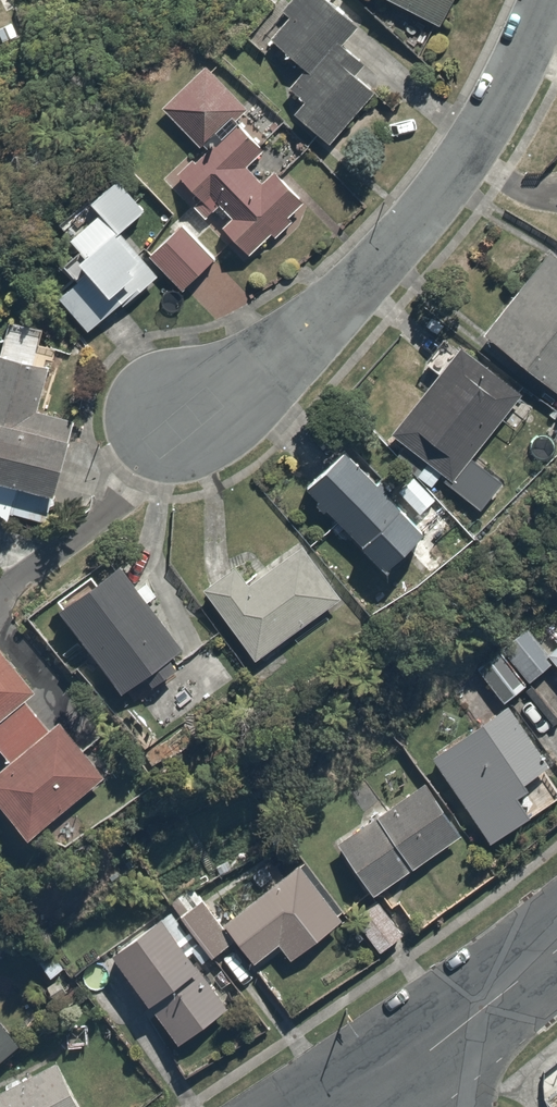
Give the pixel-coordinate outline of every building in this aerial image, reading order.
[(327,0),(293,0),(281,14),(287,19),(268,42),(302,71),(288,87),(304,100),(292,115),(329,147),(375,94),(358,79),(369,65),(344,44),(358,27),(327,0)] [(441,27),(454,0),(387,0),(441,27)] [(256,110),(203,60),(158,107),(199,147),(175,173),(215,212),(221,206),(233,217),(224,226),(259,260),(311,205),(278,172),(265,186),(253,174),(276,151),(245,122),(256,110)] [(154,210),(126,176),(123,172),(52,228),(73,255),(62,264),(79,285),(65,297),(94,334),(159,283),(122,236),(154,210)] [(220,259),(184,220),(149,252),(184,291),(220,259)] [(489,337),(556,390),(556,250),(489,337)] [(15,325),(0,370),(0,485),(49,502),(77,419),(46,408),(67,343),(15,325)] [(465,343),(455,355),(441,343),(426,361),(441,373),(392,432),(447,478),(444,481),(477,508),(500,480),(476,460),(529,396),(465,343)] [(430,536),(348,449),(311,484),(394,571),(430,536)] [(438,501),(415,476),(400,491),(423,515),(438,501)] [(255,662),(343,598),(301,540),(257,572),(246,557),(202,589),(255,662)] [(119,558),(57,602),(126,699),(187,654),(119,558)] [(500,643),(532,682),(552,665),(521,626),(500,643)] [(13,760),(53,728),(30,700),(44,689),(0,635),(0,744),(13,760)] [(532,682),(500,643),(473,666),(504,704),(532,682)] [(548,654),(556,664),(556,646),(548,654)] [(510,706),(434,757),(492,844),(542,810),(527,787),(553,771),(510,706)] [(13,760),(0,771),(0,794),(35,837),(109,777),(63,720),(53,728),(13,760)] [(432,782),(339,840),(372,895),(466,838),(432,782)] [(294,957),(347,918),(305,860),(223,920),(255,963),(283,942),(294,957)] [(189,882),(168,897),(214,958),(234,943),(189,882)] [(379,948),(403,931),(379,899),(356,916),(362,926),(379,948)] [(167,919),(114,953),(176,1048),(228,1014),(167,919)] [(71,967),(44,945),(29,963),(56,985),(71,967)] [(20,1044),(0,1022),(0,1063),(20,1044)] [(0,1096),(0,1106),(89,1106),(66,1062),(0,1096)]
